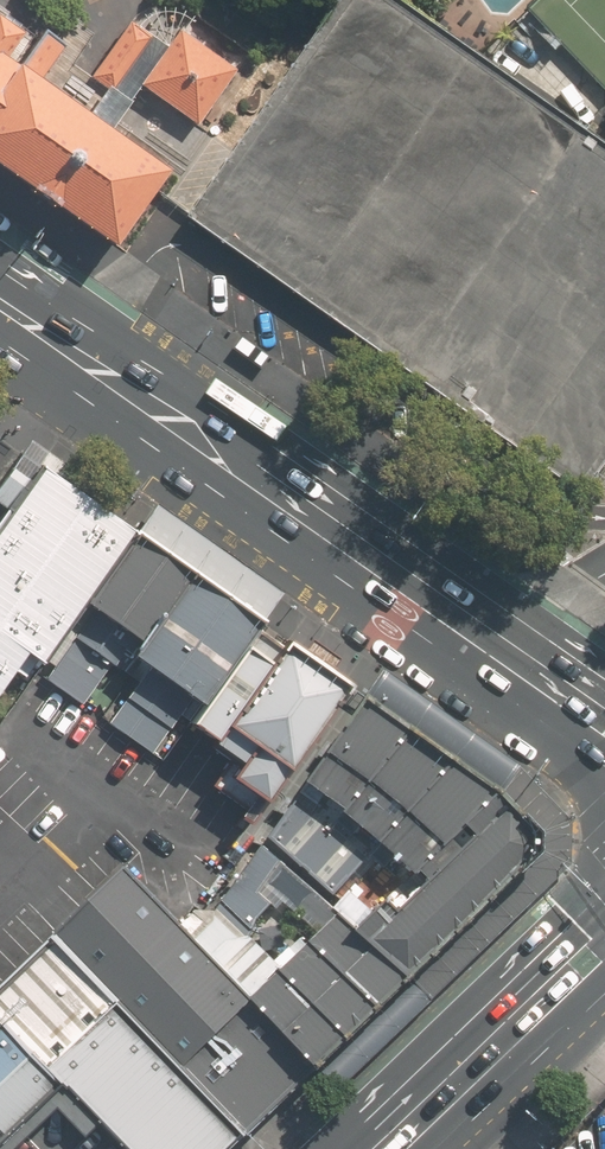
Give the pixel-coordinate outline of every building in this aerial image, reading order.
[(40,10),(47,0),(26,0),(40,10)] [(394,0),(343,0),(288,79),(208,194),(190,218),(591,501),(604,479),(604,148),(394,0)] [(528,9),(604,86),(604,0),(537,0),(528,9)] [(116,245),(167,170),(36,82),(60,47),(40,33),(15,68),(1,59),(19,32),(0,19),(0,167),(116,245)] [(148,36),(130,21),(88,75),(107,89),(148,36)] [(142,89),(198,126),(235,71),(179,33),(142,89)] [(134,534),(39,465),(0,519),(0,690),(17,667),(29,676),(134,534)] [(134,659),(180,593),(122,553),(76,619),(134,659)] [(251,642),(180,593),(134,659),(123,674),(192,723),(251,642)] [(253,824),(342,698),(256,638),(180,746),(221,775),(206,796),(224,809),(227,806),(253,824)] [(504,791),(368,697),(265,849),(319,898),(413,977),(540,853),(544,833),(504,791)] [(228,979),(108,858),(41,921),(59,937),(249,1137),(322,1073),(228,979)] [(322,1073),(413,977),(319,898),(228,979),(322,1073)] [(249,1137),(59,937),(0,992),(0,1007),(14,1021),(135,1148),(236,1148),(249,1137)] [(42,1111),(80,1148),(135,1148),(14,1021),(0,1035),(0,1148),(4,1148),(42,1111)]
